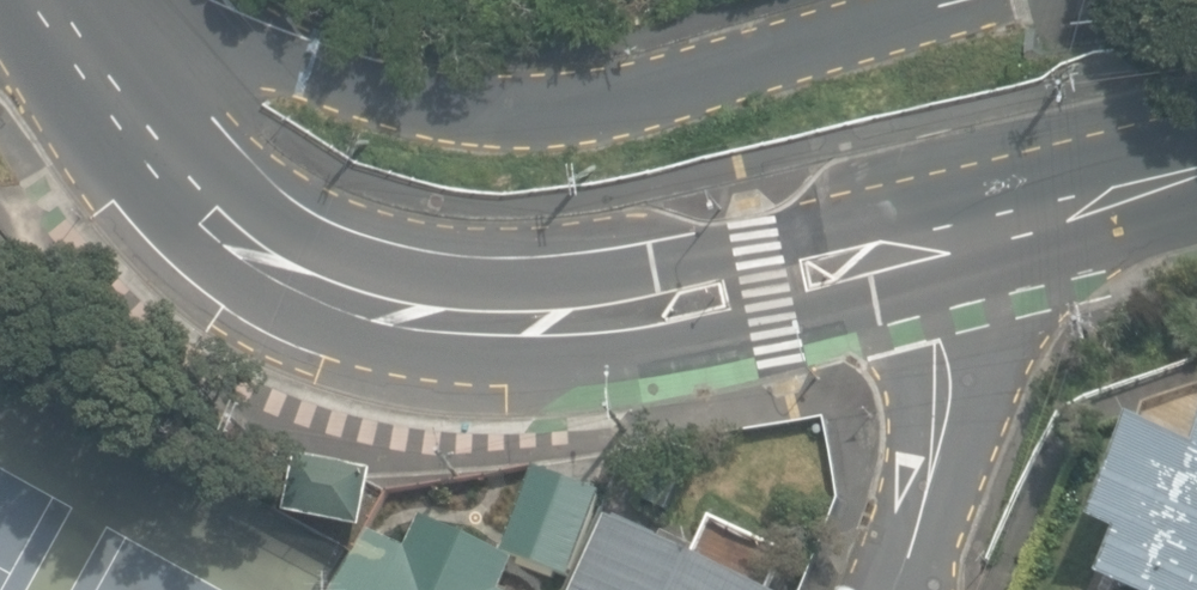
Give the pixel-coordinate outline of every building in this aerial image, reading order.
[(1123,589),(1196,589),(1196,449),(1141,426),(1140,425),(1098,528),(1122,538),(1104,582),(1123,589)] [(288,510),(364,526),(376,468),(300,453),(288,510)] [(599,494),(535,469),(503,551),(567,575),(599,494)] [(425,519),(410,551),(373,534),(346,589),(506,589),(519,564),(425,519)] [(611,519),(579,589),(766,589),(611,519)]
